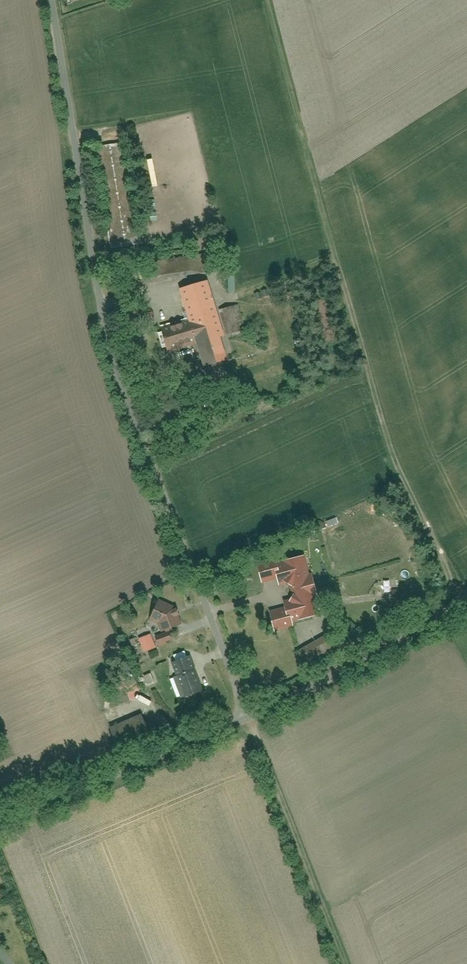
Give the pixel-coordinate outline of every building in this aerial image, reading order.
[(124,142),(102,146),(118,244),(140,240),(124,142)] [(170,251),(170,257),(186,255),(185,249),(170,251)] [(211,280),(183,288),(192,316),(198,339),(207,366),(231,359),(224,336),(227,335),(220,310),(211,280)] [(248,329),(240,304),(220,310),(227,335),(248,329)] [(198,339),(192,316),(160,326),(167,348),(198,339)] [(287,599),(289,606),(280,608),(285,628),(297,625),(296,620),(322,614),(307,554),(278,561),(282,576),(284,583),(292,581),(296,596),(287,599)] [(261,565),(264,580),(282,576),(278,561),(261,565)] [(178,609),(177,605),(162,599),(153,618),(162,622),(165,630),(184,623),(181,615),(182,615),(180,608),(178,609)] [(177,629),(159,635),(163,645),(169,642),(169,640),(180,636),(177,629)] [(152,633),(142,637),(148,651),(158,646),(152,633)] [(205,690),(192,656),(175,663),(180,675),(189,697),(205,690)] [(189,697),(180,675),(173,678),(181,700),(189,697)] [(145,713),(113,727),(122,747),(154,733),(145,713)]
